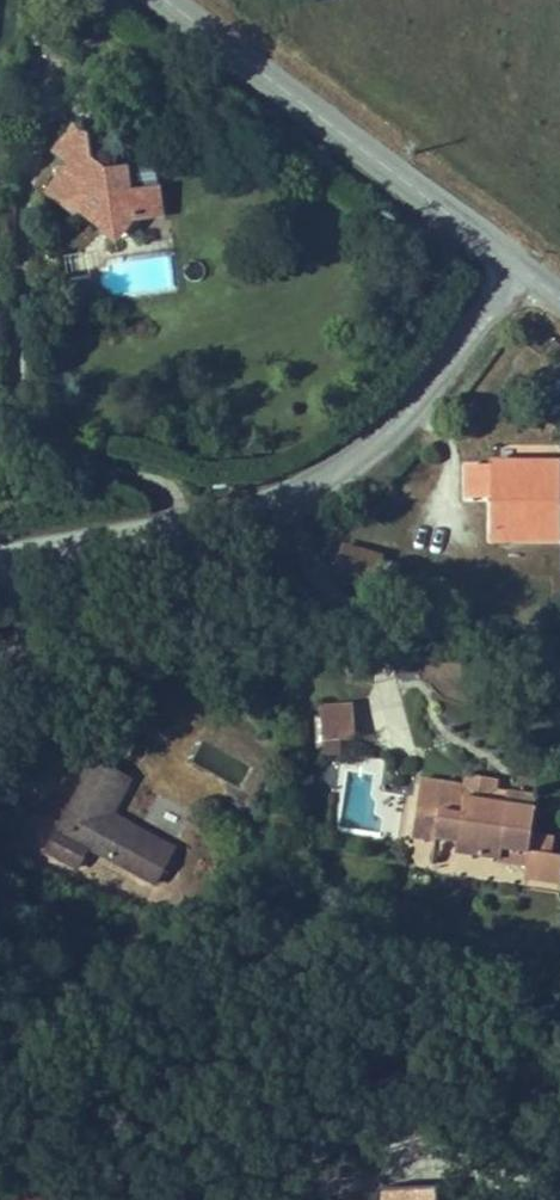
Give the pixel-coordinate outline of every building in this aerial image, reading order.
[(107,177),(86,206),(116,228),(118,226),(141,243),(143,239),(163,253),(176,236),(199,234),(197,201),(170,202),(168,180),(150,180),(135,169),(134,154),(111,137),(91,164),(107,177)] [(123,296),(105,298),(106,308),(124,307),(123,296)] [(124,307),(106,308),(107,323),(125,322),(124,307)] [(459,481),(462,515),(487,514),(489,552),(559,547),(559,474),(459,481)] [(267,695),(268,681),(250,679),(249,693),(267,695)] [(402,730),(404,697),(376,696),(374,728),(402,730)] [(352,700),(317,704),(322,742),(357,738),(352,700)] [(143,785),(117,771),(70,862),(101,879),(118,849),(186,885),(204,853),(128,813),(143,785)] [(475,836),(473,851),(547,861),(555,795),(525,791),(524,799),(511,797),(514,776),(481,771),(478,793),(476,808),(452,805),(432,802),(429,830),(475,836)] [(476,808),(478,793),(434,787),(432,802),(452,805),(476,808)] [(24,1191),(19,1199),(41,1199),(24,1191)]
